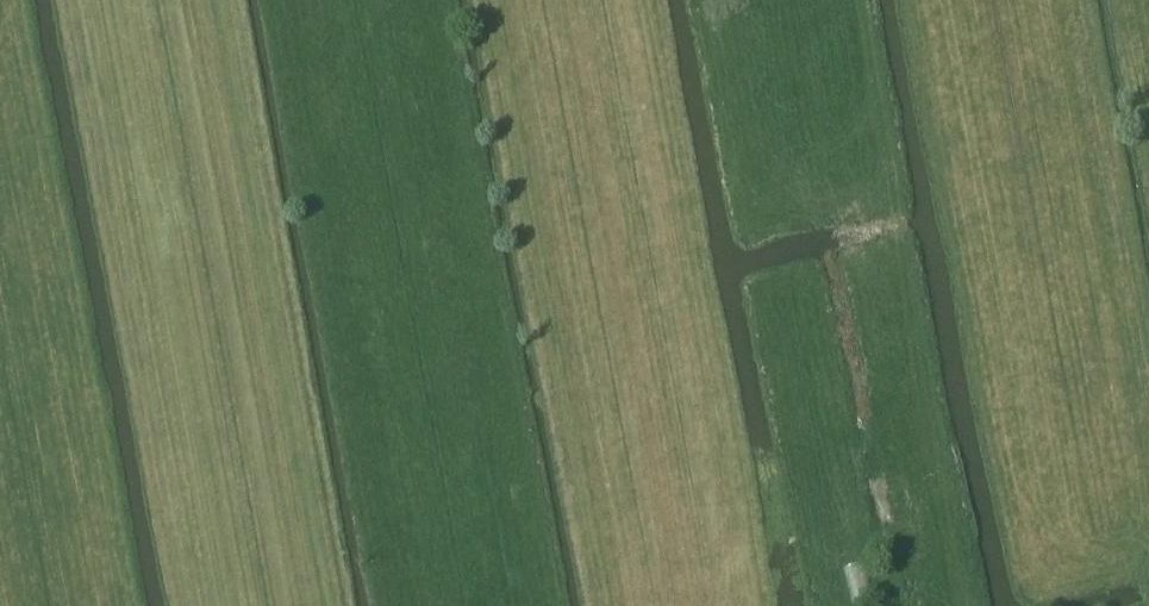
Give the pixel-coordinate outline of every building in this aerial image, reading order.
[(887,499),(875,502),(879,520),(891,518),(887,499)]
